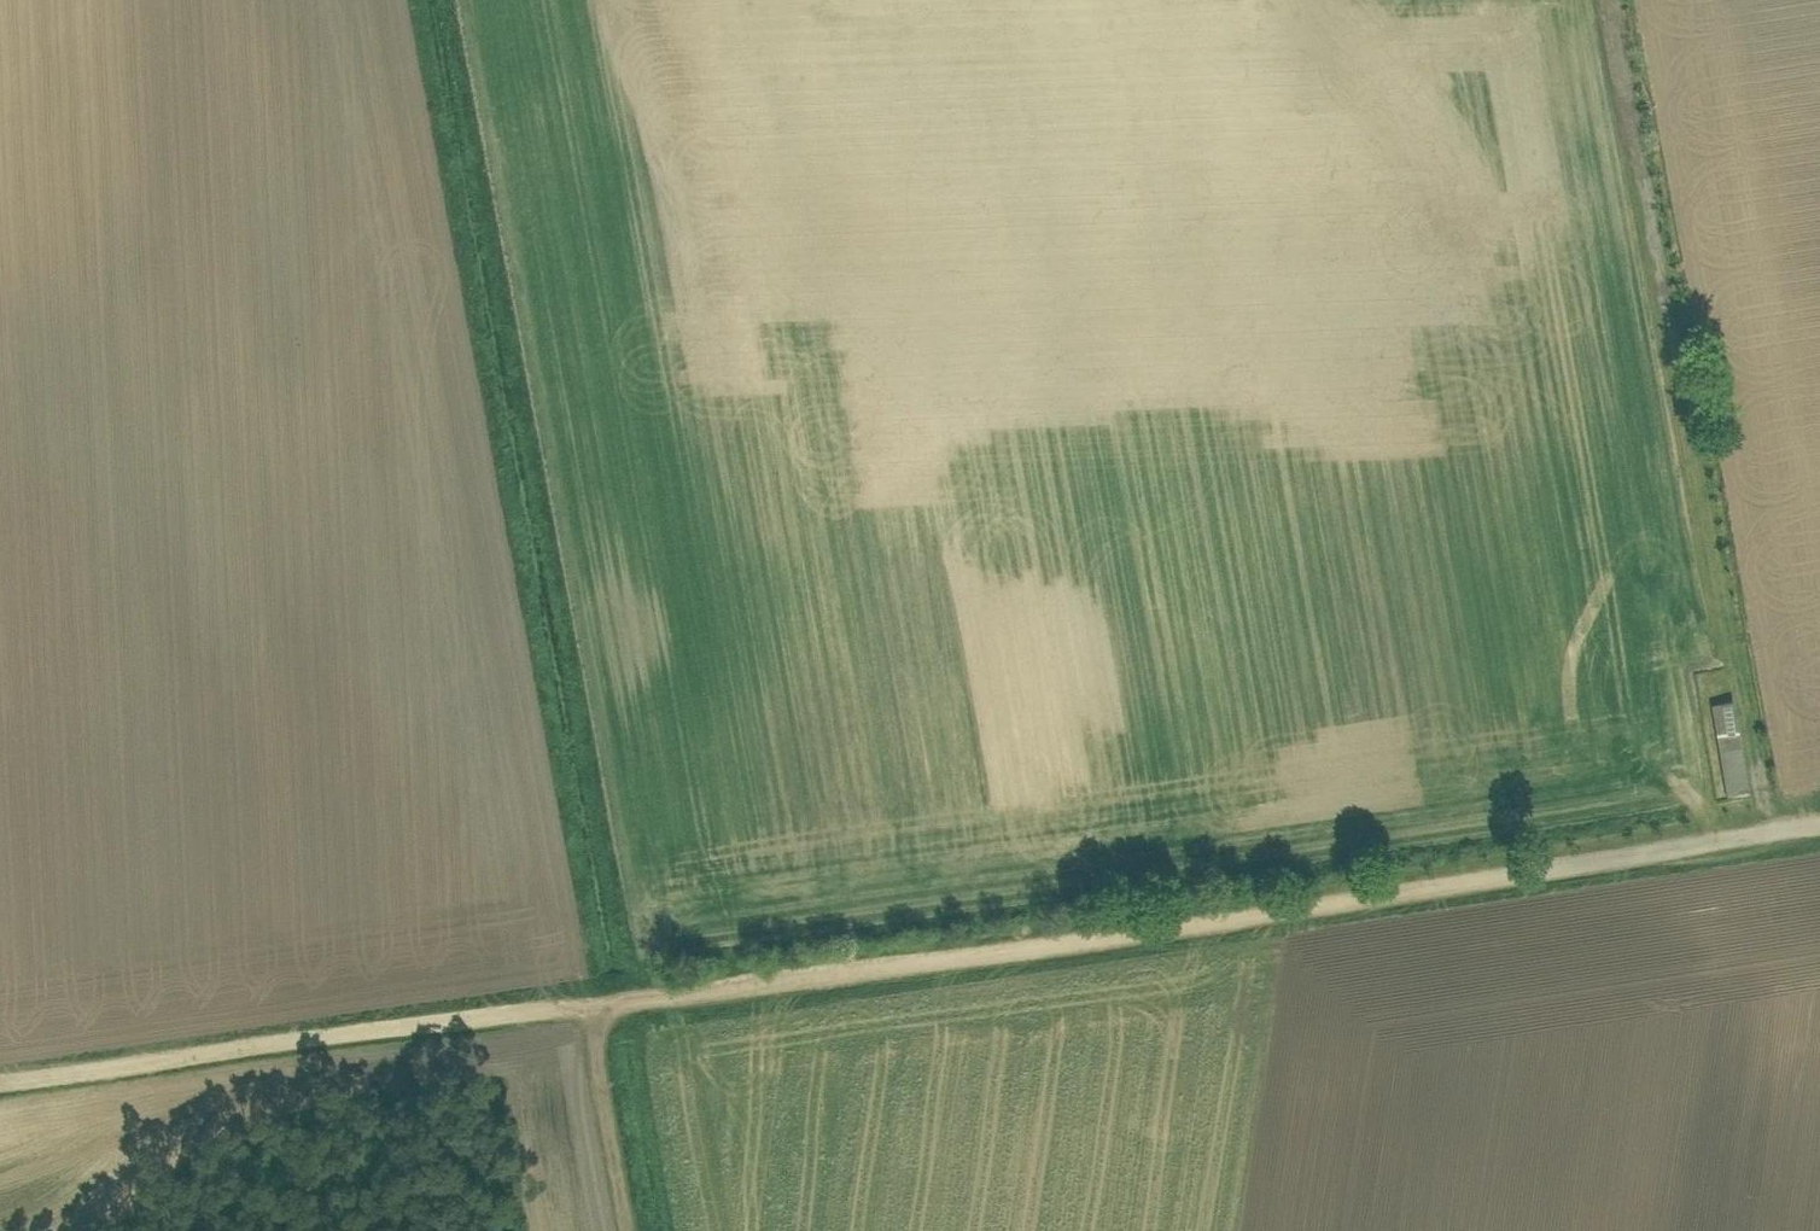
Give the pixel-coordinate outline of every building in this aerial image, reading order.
[(1729,700),(1707,704),(1724,795),(1746,791),(1729,700)]
